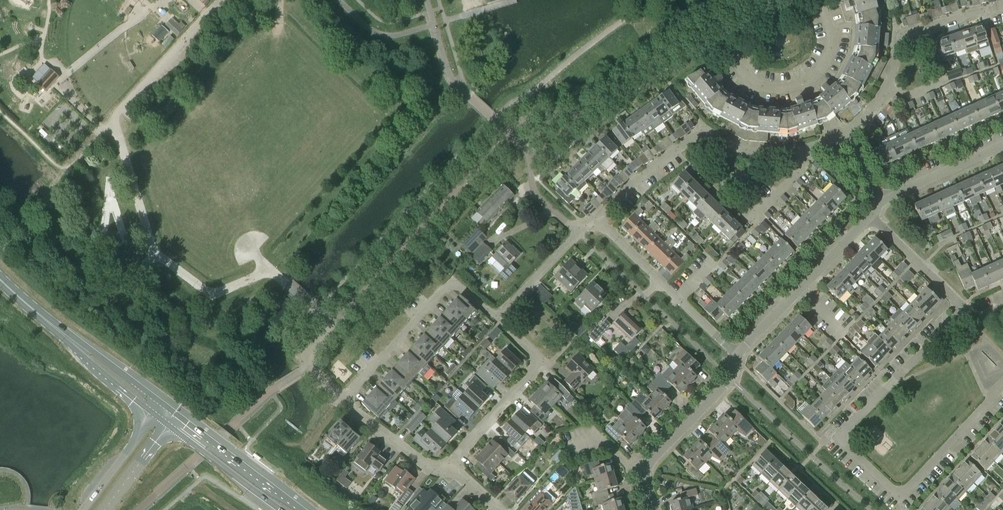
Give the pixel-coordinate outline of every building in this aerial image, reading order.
[(812,108),(811,105),(810,103),(809,104),(810,106),(804,108),(801,98),(795,100),(798,110),(791,112),(785,113),(780,114),(780,113),(759,111),(758,112),(748,109),(748,108),(729,99),(728,101),(722,98),(718,94),(721,92),(716,86),(723,80),(719,75),(712,81),(707,75),(705,77),(701,73),(700,72),(687,80),(693,87),(691,89),(697,96),(699,98),(705,105),(707,104),(713,111),(721,115),(720,117),(728,121),(729,122),(725,131),(745,141),(767,143),(768,133),(778,134),(779,131),(788,132),(796,129),(797,132),(806,129),(809,128),(818,125),(817,123),(825,120),(833,114),(834,116),(841,110),(844,108),(851,102),(849,100),(856,94),(860,86),(862,87),(867,78),(876,82),(886,62),(874,59),(875,50),(877,50),(878,41),(878,38),(879,29),(877,28),(878,19),(875,11),(877,10),(875,1),(874,0),(852,0),(853,3),(845,6),(846,11),(855,9),(858,16),(860,15),(862,21),(862,27),(859,27),(857,48),(860,49),(859,55),(856,60),(854,59),(844,78),(838,87),(837,86),(831,91),(825,84),(821,88),(827,95),(822,100),(820,97),(820,98),(821,100),(823,103),(818,106),(812,108)] [(177,35),(181,31),(170,20),(166,25),(177,35)] [(989,47),(982,26),(971,30),(976,46),(978,51),(989,47)] [(159,44),(169,33),(162,27),(153,37),(159,44)] [(994,28),(988,31),(993,45),(1000,43),(994,28)] [(971,30),(960,34),(965,50),(967,55),(978,51),(976,46),(971,30)] [(960,34),(949,37),(955,54),(965,50),(960,34)] [(171,37),(162,46),(166,49),(174,40),(171,37)] [(955,54),(949,37),(938,41),(944,57),(955,54)] [(45,64),(33,77),(39,83),(39,84),(46,90),(58,77),(57,77),(61,74),(54,67),(53,69),(51,70),(45,64)] [(963,76),(960,69),(955,70),(956,72),(947,75),(949,81),(963,76)] [(340,82),(337,87),(341,90),(347,83),(340,78),(338,80),(340,82)] [(960,80),(955,82),(958,89),(963,87),(960,80)] [(669,90),(658,98),(672,117),(673,116),(678,113),(686,107),(678,97),(675,99),(669,90)] [(1000,113),(1002,111),(1002,92),(993,97),(1000,113)] [(690,96),(686,99),(694,108),(698,105),(690,96)] [(993,97),(982,102),(990,117),(1000,113),(993,97)] [(658,98),(649,104),(663,123),(672,117),(658,98)] [(990,117),(982,102),(972,106),(979,122),(990,117)] [(663,123),(649,104),(640,111),(654,130),(663,123)] [(972,106),(962,111),(969,127),(979,122),(972,106)] [(894,110),(889,116),(893,120),(901,116),(894,110)] [(640,111),(631,118),(641,132),(645,137),(654,130),(640,111)] [(969,127),(962,111),(951,116),(958,132),(969,127)] [(337,116),(326,127),(333,135),(345,123),(337,116)] [(958,132),(951,116),(941,120),(948,136),(958,132)] [(631,118),(622,124),(632,139),(641,132),(631,118)] [(941,120),(930,125),(937,141),(948,136),(941,120)] [(632,139),(622,124),(612,131),(622,145),(632,139)] [(930,125),(920,130),(927,146),(937,141),(930,125)] [(907,129),(896,133),(906,155),(917,151),(909,135),(907,129)] [(927,146),(920,130),(909,135),(917,151),(927,146)] [(896,133),(886,138),(889,144),(896,160),(906,155),(896,133)] [(874,135),(868,138),(871,145),(877,142),(874,135)] [(606,137),(597,145),(609,158),(618,150),(606,137)] [(896,160),(889,144),(878,149),(885,165),(896,160)] [(597,145),(589,153),(604,169),(606,171),(614,163),(609,158),(597,145)] [(604,169),(589,153),(580,161),(592,174),(597,169),(600,172),(604,169)] [(638,157),(632,162),(637,168),(639,167),(642,165),(638,157)] [(592,174),(580,161),(572,169),(584,181),(592,174)] [(637,168),(632,162),(627,167),(633,172),(636,169),(637,168)] [(987,172),(994,188),(995,188),(997,194),(1002,192),(1000,186),(1002,184),(1002,180),(998,167),(987,172)] [(572,169),(564,177),(576,189),(576,190),(580,194),(588,186),(584,182),(584,181),(572,169)] [(681,193),(693,180),(684,172),(672,184),(681,193)] [(994,188),(987,172),(977,177),(984,193),(994,188)] [(576,189),(564,177),(555,185),(559,189),(555,192),(568,205),(574,199),(570,195),(576,190),(576,189)] [(984,193),(977,177),(966,182),(976,204),(982,202),(979,195),(984,193)] [(693,180),(681,193),(689,201),(701,188),(693,180)] [(976,204),(966,182),(956,186),(963,202),(969,200),(971,206),(976,204)] [(488,223),(514,196),(503,185),(477,212),(488,223)] [(833,186),(825,194),(837,206),(846,198),(833,186)] [(956,186),(946,191),(953,207),(963,202),(956,186)] [(701,188),(689,201),(697,209),(709,196),(701,188)] [(946,191),(935,196),(942,212),(943,212),(945,217),(956,213),(953,207),(946,191)] [(825,194),(817,202),(829,215),(837,206),(825,194)] [(701,221),(705,217),(717,204),(709,196),(697,209),(693,213),(701,221)] [(935,196),(925,200),(935,222),(939,220),(937,214),(942,212),(935,196)] [(642,201),(639,203),(641,205),(643,206),(645,204),(647,202),(646,200),(644,198),(642,201)] [(935,222),(925,200),(914,205),(921,221),(928,218),(930,224),(935,222)] [(829,215),(817,202),(809,211),(821,223),(829,215)] [(717,204),(705,217),(713,225),(725,212),(717,204)] [(630,235),(642,222),(637,218),(643,212),(640,208),(634,214),(622,227),(630,235)] [(809,211),(801,219),(813,231),(821,223),(809,211)] [(734,220),(725,212),(713,225),(722,233),(734,220)] [(813,231),(801,219),(793,227),(805,239),(813,231)] [(742,228),(734,220),(722,233),(730,241),(731,240),(734,243),(738,238),(735,235),(742,228)] [(762,231),(764,234),(770,228),(764,221),(758,227),(762,231)] [(642,222),(630,235),(639,243),(656,225),(653,222),(648,228),(642,222)] [(659,228),(656,225),(639,243),(647,251),(659,238),(654,233),(659,228)] [(805,239),(793,227),(785,235),(797,248),(805,239)] [(470,255),(487,238),(478,230),(461,247),(470,255)] [(951,230),(940,234),(943,240),(953,236),(951,230)] [(664,243),(659,238),(647,251),(655,259),(673,241),(670,238),(664,243)] [(875,238),(866,247),(879,259),(887,250),(875,238)] [(773,248),(785,260),(793,251),(781,239),(773,248)] [(676,243),(673,241),(655,259),(663,267),(675,254),(670,249),(676,243)] [(516,270),(510,264),(520,254),(514,248),(513,249),(506,242),(492,257),(505,269),(499,275),(506,281),(516,270)] [(481,259),(490,248),(485,244),(476,254),(481,259)] [(866,247),(858,255),(871,267),(879,259),(866,247)] [(785,260),(773,248),(764,256),(777,268),(785,260)] [(675,254),(663,267),(672,275),(684,263),(689,257),(686,254),(680,259),(675,254)] [(858,255),(850,263),(863,275),(867,278),(871,275),(867,271),(871,267),(858,255)] [(764,256),(756,264),(769,276),(777,268),(764,256)] [(970,275),(972,274),(967,264),(961,267),(958,260),(957,261),(953,262),(952,263),(965,289),(975,285),(970,275)] [(992,265),(999,281),(1002,279),(1002,262),(1002,260),(992,265)] [(574,289),(586,276),(570,261),(555,276),(566,286),(568,284),(574,289)] [(863,275),(850,263),(843,271),(855,283),(863,275)] [(769,276),(756,264),(748,272),(761,285),(769,276)] [(992,265),(981,270),(989,286),(999,281),(992,265)] [(981,270),(972,274),(970,275),(975,285),(978,291),(989,286),(981,270)] [(855,283),(843,271),(835,279),(847,291),(851,295),(855,291),(851,288),(855,283)] [(908,271),(900,280),(904,284),(904,283),(906,285),(914,276),(908,271)] [(761,285),(748,272),(740,281),(753,293),(761,285)] [(847,291),(835,279),(826,288),(839,300),(847,291)] [(753,293),(740,281),(732,289),(745,301),(753,293)] [(600,299),(605,294),(593,283),(575,302),(581,308),(583,306),(591,313),(602,301),(600,299)] [(918,297),(932,311),(943,300),(935,293),(934,295),(927,288),(918,297)] [(745,301),(732,289),(724,297),(737,309),(745,301)] [(547,291),(539,300),(544,305),(552,296),(547,291)] [(884,295),(889,300),(892,296),(887,292),(884,295)] [(531,304),(535,299),(531,295),(526,299),(531,304)] [(889,300),(884,295),(881,299),(885,303),(889,300)] [(864,302),(861,305),(866,310),(874,301),(869,296),(864,301),(864,302)] [(452,306),(467,320),(476,311),(460,297),(452,306)] [(724,297),(717,305),(716,306),(724,313),(729,318),(737,309),(724,297)] [(932,311),(918,297),(910,305),(922,318),(926,314),(928,316),(932,311)] [(716,306),(717,305),(712,300),(707,306),(701,300),(698,303),(703,309),(716,321),(724,313),(716,306)] [(910,305),(902,313),(917,327),(922,322),(920,320),(922,318),(910,305)] [(467,320),(452,306),(443,315),(459,329),(467,320)] [(903,313),(899,309),(891,318),(894,321),(907,333),(910,330),(912,332),(917,327),(902,313),(903,313)] [(623,312),(612,323),(631,341),(625,347),(623,345),(617,351),(624,358),(630,352),(640,343),(635,338),(642,330),(633,321),(632,322),(629,319),(630,318),(623,312)] [(443,315),(435,324),(451,338),(459,329),(443,315)] [(799,316),(791,324),(803,336),(812,328),(799,316)] [(595,343),(611,325),(606,320),(597,330),(595,329),(588,336),(595,343)] [(894,321),(886,330),(901,343),(906,338),(904,337),(907,333),(894,321)] [(583,324),(580,328),(574,322),(568,328),(579,338),(588,328),(583,324)] [(451,338),(435,324),(427,333),(443,347),(451,338)] [(791,324),(783,332),(795,344),(803,336),(791,324)] [(886,330),(878,338),(891,350),(894,347),(896,348),(901,343),(886,330)] [(783,332),(775,340),(787,353),(795,344),(783,332)] [(427,333),(419,342),(435,356),(443,347),(427,333)] [(829,338),(826,342),(823,345),(827,349),(833,343),(829,338)] [(878,338),(870,346),(884,360),(890,355),(888,353),(891,350),(878,338)] [(485,349),(490,343),(486,339),(481,345),(485,349)] [(775,340),(767,349),(779,361),(787,353),(775,340)] [(419,342),(411,350),(427,365),(428,364),(435,356),(419,342)] [(870,346),(867,350),(864,347),(860,352),(875,367),(878,363),(880,365),(884,360),(870,346)] [(506,349),(496,360),(511,373),(521,363),(506,349)] [(779,361),(767,349),(758,357),(763,362),(771,369),(772,368),(779,361)] [(427,365),(411,350),(403,359),(419,374),(423,377),(431,368),(428,364),(427,365)] [(696,376),(693,373),(699,366),(702,369),(703,369),(684,350),(672,361),(678,367),(674,371),(688,385),(689,384),(692,384),(695,381),(695,378),(696,376)] [(583,382),(594,371),(577,355),(577,356),(567,367),(567,366),(566,367),(573,373),(565,381),(574,390),(582,381),(583,382)] [(501,383),(511,373),(496,360),(492,356),(475,373),(485,383),(492,375),(501,383)] [(859,358),(850,367),(864,381),(870,375),(868,374),(871,370),(859,358)] [(419,374),(403,359),(395,368),(411,383),(419,374)] [(819,361),(816,365),(820,370),(824,366),(819,361)] [(771,369),(763,362),(755,370),(768,382),(774,388),(777,384),(771,379),(776,373),(772,368),(771,369)] [(838,370),(842,375),(855,387),(858,384),(860,386),(864,381),(850,367),(846,362),(838,370)] [(668,366),(656,378),(666,389),(670,384),(680,394),(682,392),(684,392),(687,389),(687,386),(688,385),(674,371),(668,366)] [(395,368),(387,377),(403,392),(411,383),(395,368)] [(842,375),(838,370),(830,379),(834,383),(849,397),(854,392),(852,390),(855,387),(842,375)] [(796,371),(793,375),(798,379),(801,376),(796,371)] [(463,395),(478,409),(488,398),(479,391),(485,385),(474,375),(465,384),(469,388),(463,395)] [(798,379),(793,375),(790,378),(795,383),(798,379)] [(403,392),(387,377),(379,386),(395,400),(403,392)] [(666,389),(656,378),(647,387),(653,393),(649,397),(663,411),(664,410),(667,410),(669,407),(669,404),(671,402),(662,393),(666,389)] [(803,378),(800,382),(804,386),(808,382),(803,378)] [(849,397),(834,383),(830,379),(830,378),(821,387),(826,391),(839,403),(842,400),(844,402),(849,397)] [(547,382),(538,392),(553,405),(558,400),(561,402),(564,399),(569,403),(574,398),(569,394),(558,383),(553,388),(547,382)] [(379,386),(371,395),(387,409),(395,400),(379,386)] [(453,395),(453,397),(444,407),(455,417),(461,411),(469,419),(478,409),(463,395),(458,390),(453,395)] [(826,391),(818,399),(833,413),(838,408),(836,406),(839,403),(826,391)] [(553,405),(538,392),(530,401),(536,407),(531,412),(542,422),(551,413),(548,411),(553,405)] [(387,409),(371,395),(363,404),(378,418),(387,409)] [(639,396),(630,404),(641,414),(645,410),(655,419),(656,417),(659,417),(662,414),(662,412),(663,411),(649,397),(644,401),(639,396)] [(818,399),(811,407),(810,408),(823,420),(826,417),(828,418),(833,413),(818,399)] [(630,404),(626,409),(618,417),(623,422),(638,436),(639,435),(641,435),(644,432),(644,430),(646,428),(636,419),(641,414),(630,404)] [(810,408),(811,407),(809,405),(800,414),(815,428),(823,420),(810,408)] [(431,430),(446,444),(456,433),(447,425),(452,420),(440,409),(434,415),(436,417),(432,421),(436,425),(431,430)] [(751,431),(753,433),(755,431),(735,411),(729,418),(725,414),(723,416),(721,416),(718,419),(718,422),(717,423),(731,437),(736,431),(746,437),(751,431)] [(416,416),(421,421),(425,417),(420,412),(416,416)] [(519,412),(511,421),(525,433),(530,428),(534,433),(542,425),(533,417),(529,421),(519,412)] [(421,421),(416,416),(406,428),(411,432),(421,421)] [(620,419),(612,427),(610,425),(605,430),(615,440),(620,436),(629,445),(631,443),(634,443),(637,440),(637,438),(638,436),(623,422),(618,417),(620,419)] [(525,433),(511,421),(503,429),(513,438),(509,443),(518,451),(522,446),(520,445),(523,441),(520,438),(525,433)] [(334,449),(350,431),(340,422),(331,432),(332,433),(324,442),(334,449)] [(708,431),(711,434),(707,438),(724,455),(729,450),(725,442),(731,437),(717,423),(716,424),(713,424),(710,427),(710,429),(708,431)] [(1002,423),(995,431),(1002,439),(1002,424),(1002,423)] [(422,430),(414,438),(414,439),(422,447),(424,444),(436,455),(446,444),(431,430),(430,430),(431,431),(427,434),(422,430)] [(350,431),(334,449),(343,457),(359,440),(350,431)] [(987,440),(1001,453),(1002,451),(1002,439),(995,431),(987,440)] [(707,438),(702,442),(700,440),(698,442),(695,442),(693,445),(693,447),(692,449),(706,463),(711,457),(719,460),(724,455),(707,438)] [(1001,453),(987,440),(979,448),(994,462),(1001,453)] [(484,450),(499,464),(507,455),(512,459),(516,455),(507,446),(503,450),(492,441),(484,450)] [(368,444),(358,458),(354,463),(365,471),(370,464),(379,471),(386,461),(378,455),(379,452),(368,444)] [(994,462),(979,448),(971,457),(985,470),(994,462)] [(706,463),(692,449),(690,450),(688,450),(685,453),(685,455),(683,457),(693,466),(688,471),(699,481),(703,476),(698,471),(706,463)] [(499,464),(484,450),(475,459),(486,469),(482,473),(491,481),(495,477),(491,473),(499,464)] [(761,474),(775,460),(766,451),(752,465),(761,474)] [(775,460),(761,474),(770,482),(784,468),(775,460)] [(595,481),(614,475),(614,474),(615,471),(614,467),(611,466),(611,464),(598,467),(596,461),(582,465),(586,477),(593,475),(595,481)] [(967,461),(959,470),(973,483),(982,474),(967,461)] [(562,479),(569,472),(562,465),(555,471),(562,479)] [(403,505),(411,495),(413,493),(407,488),(415,479),(407,473),(406,475),(396,467),(385,482),(395,490),(396,488),(403,493),(397,501),(403,505)] [(784,468),(770,482),(779,491),(792,476),(784,468)] [(959,470),(951,478),(966,491),(973,483),(959,470)] [(340,475),(335,482),(346,490),(351,483),(340,475)] [(614,475),(595,481),(598,491),(591,494),(592,499),(593,500),(606,496),(605,490),(617,486),(617,484),(618,482),(617,478),(614,477),(614,475)] [(801,484),(792,476),(779,491),(788,499),(801,484)] [(515,503),(522,495),(530,486),(520,477),(505,494),(515,503)] [(966,491),(951,478),(943,486),(958,500),(966,491)] [(810,493),(801,484),(788,499),(796,507),(808,495),(810,493)] [(545,489),(541,486),(537,491),(540,494),(525,509),(546,509),(555,500),(555,498),(545,489)] [(943,486),(936,495),(950,508),(958,500),(943,486)] [(420,487),(410,499),(412,501),(423,490),(420,487)] [(582,509),(575,487),(566,497),(574,503),(576,509),(582,509)] [(408,506),(411,509),(428,509),(432,506),(436,509),(443,502),(438,497),(439,495),(433,490),(432,492),(431,490),(428,494),(423,489),(408,506)] [(693,508),(690,497),(697,495),(695,489),(682,493),(683,499),(671,502),(671,505),(670,507),(671,509),(687,509),(693,508)] [(755,499),(759,494),(755,491),(751,495),(755,499)] [(987,495),(992,500),(995,496),(990,492),(987,495)] [(796,507),(799,509),(810,509),(819,501),(810,493),(808,495),(796,507)] [(767,502),(759,494),(755,499),(763,507),(767,502)] [(936,495),(928,503),(936,509),(948,509),(950,508),(936,495)] [(992,500),(987,495),(984,499),(989,503),(992,500)] [(593,500),(594,507),(602,504),(603,509),(623,509),(624,509),(624,508),(625,506),(624,502),(622,501),(621,498),(608,502),(606,496),(593,500)] [(463,500),(453,509),(474,509),(463,500)] [(810,509),(827,509),(828,509),(819,501),(810,509)]
